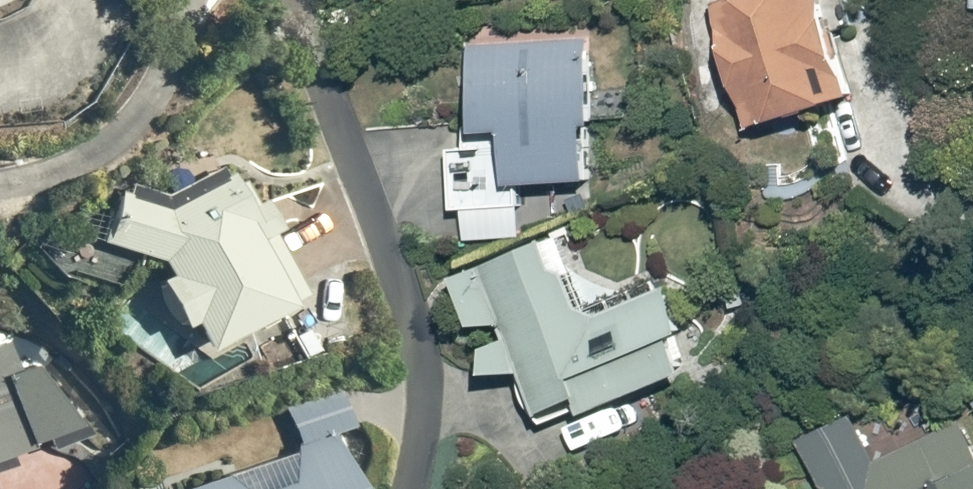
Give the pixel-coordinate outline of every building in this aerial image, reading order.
[(715,4),(755,137),(840,111),(834,92),(853,86),(827,0),(727,0),(715,4)] [(450,138),(454,216),(519,213),(518,190),(591,186),(589,134),(598,134),(593,18),(475,23),(480,137),(450,138)] [(127,192),(103,245),(163,265),(168,278),(156,283),(178,340),(195,333),(204,356),(175,367),(188,400),(261,371),(252,347),(289,333),(301,365),(324,356),(264,198),(254,202),(242,170),(171,209),(127,192)] [(545,235),(450,272),(492,389),(525,377),(546,431),(576,419),(571,408),(579,405),(584,418),(699,374),(664,283),(587,313),(569,267),(559,271),(545,235)] [(84,433),(36,361),(23,367),(12,330),(0,334),(0,460),(84,433)] [(187,488),(364,488),(345,434),(363,427),(347,385),(287,408),(301,446),(187,488)] [(805,438),(828,488),(972,488),(972,437),(965,419),(878,457),(859,414),(805,438)]
